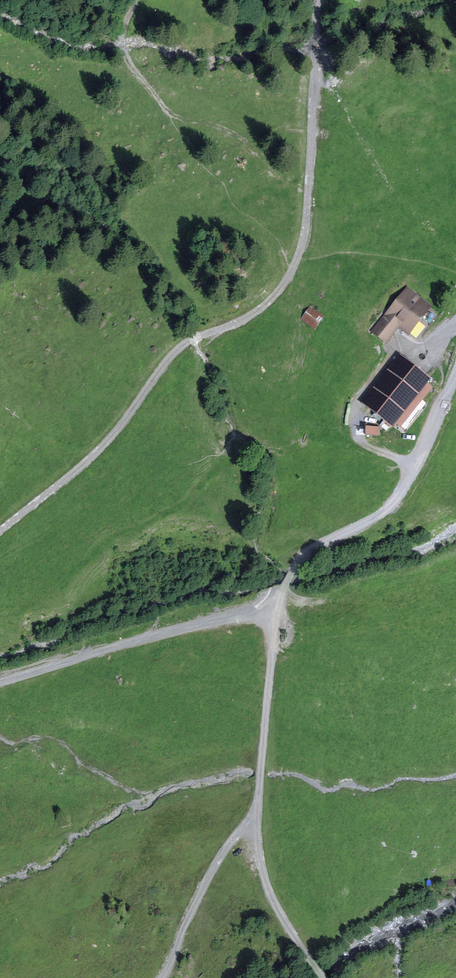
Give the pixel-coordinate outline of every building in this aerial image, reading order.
[(432,308),(406,287),(370,330),(381,339),(392,326),(407,338),(432,308)] [(313,306),(301,320),(315,331),(326,317),(313,306)] [(438,381),(400,351),(361,400),(399,430),(438,381)]
